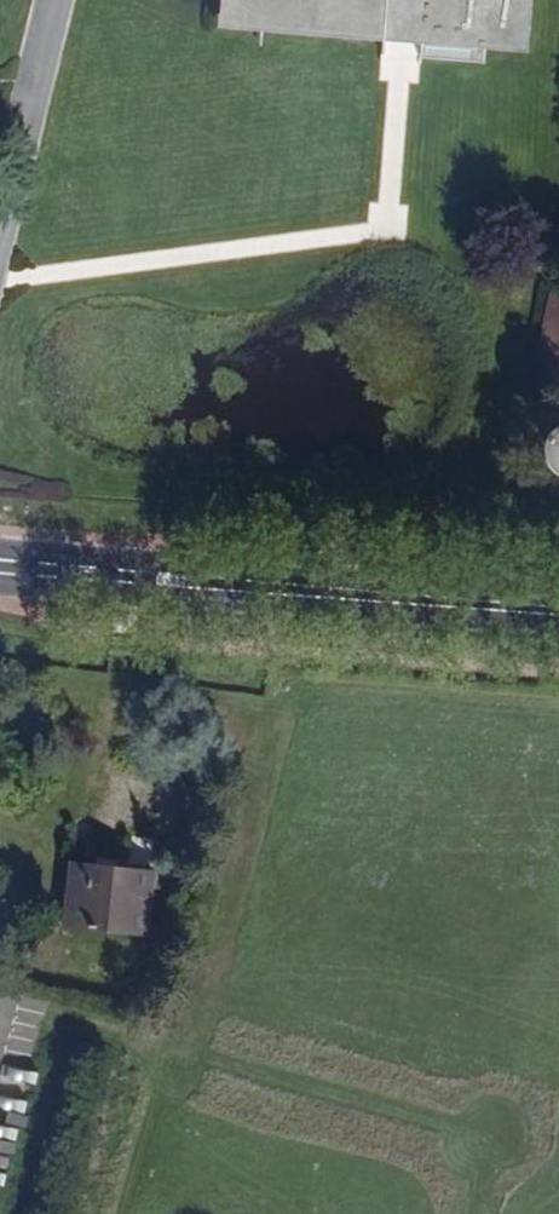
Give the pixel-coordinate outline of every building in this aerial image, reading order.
[(218,25),(401,41),(419,42),(417,55),(484,61),(486,46),(524,50),(528,0),(220,0),(218,25)] [(558,354),(558,297),(553,296),(551,304),(558,307),(545,351),(558,354)] [(543,350),(545,351),(558,307),(551,304),(543,350)] [(558,432),(554,434),(551,438),(549,442),(549,447),(549,451),(551,456),(553,460),(557,463),(558,464),(558,431),(558,432)] [(66,923),(124,930),(142,868),(73,861),(66,923)] [(142,868),(124,930),(149,933),(156,869),(142,868)]
